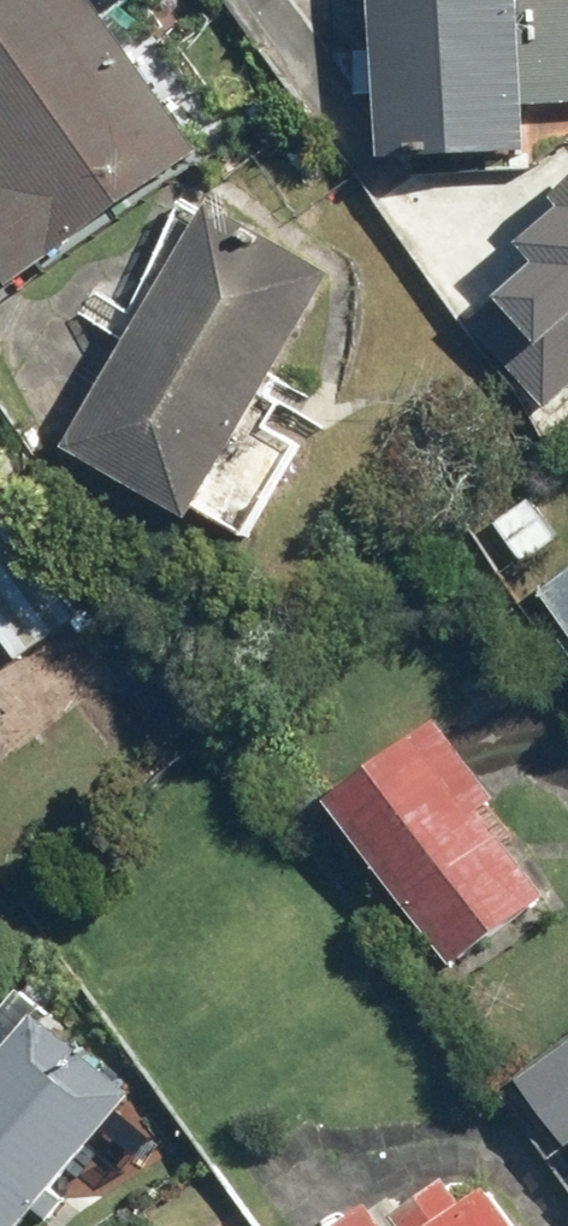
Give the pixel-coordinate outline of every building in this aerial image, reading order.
[(95,0),(0,0),(0,173),(11,188),(0,196),(0,274),(10,288),(202,152),(95,0)] [(385,163),(534,159),(533,111),(567,110),(567,0),(379,0),(385,163)] [(85,316),(127,339),(71,447),(250,540),(300,443),(258,421),(339,266),(237,213),(248,192),(206,170),(132,312),(97,294),(85,316)] [(567,396),(567,214),(529,249),(548,270),(482,329),(554,409),(567,396)] [(0,504),(0,628),(27,661),(89,610),(0,504)] [(543,596),(567,629),(567,577),(543,596)] [(516,809),(447,720),(335,805),(461,969),(551,900),(494,826),(516,809)] [(28,995),(0,1027),(0,1225),(25,1225),(98,1142),(143,1181),(177,1142),(133,1103),(142,1093),(28,995)] [(523,1086),(567,1143),(567,1051),(523,1086)] [(354,1225),(514,1225),(488,1190),(474,1200),(456,1175),(411,1207),(402,1194),(354,1225)]
